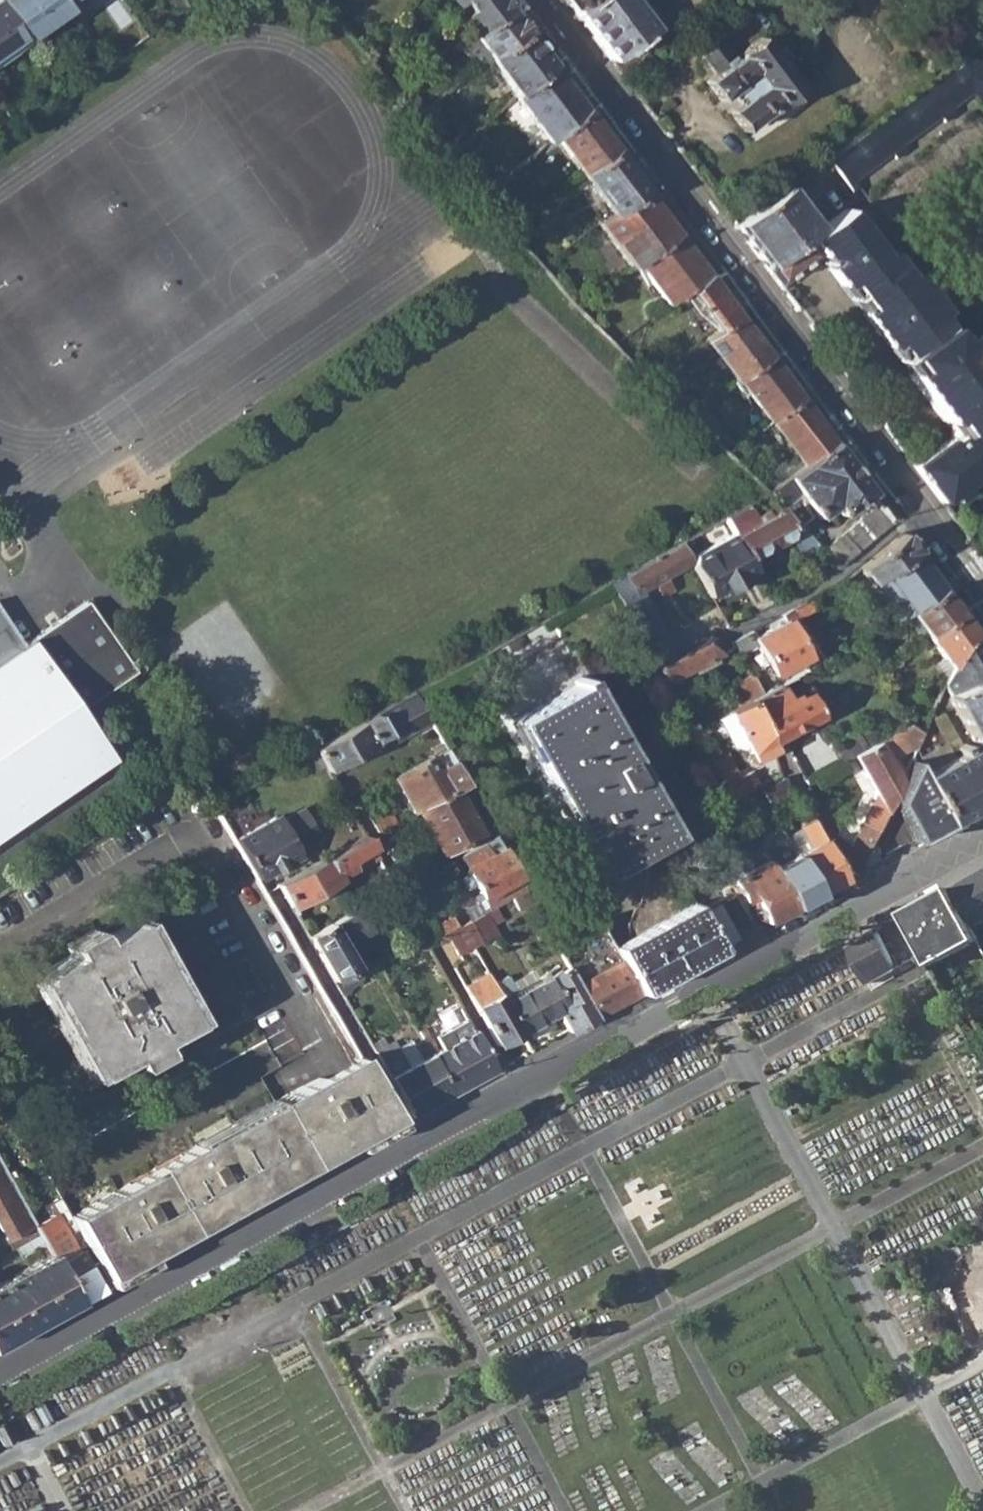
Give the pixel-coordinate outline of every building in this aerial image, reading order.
[(26,41),(67,11),(63,6),(59,0),(0,0),(0,4),(26,41)] [(475,33),(508,9),(501,0),(451,0),(475,33)] [(572,10),(586,0),(565,0),(572,10)] [(610,61),(634,40),(644,52),(660,37),(650,26),(630,0),(586,0),(572,10),(610,61)] [(662,35),(701,0),(681,0),(653,25),(662,35)] [(26,41),(0,4),(0,59),(26,41)] [(473,34),(490,57),(524,32),(508,9),(475,33),(473,34)] [(490,57),(516,93),(549,64),(524,32),(490,57)] [(465,54),(476,69),(490,57),(473,34),(456,47),(462,56),(465,54)] [(702,80),(715,98),(725,91),(734,103),(724,110),(739,130),(797,87),(759,37),(731,58),(719,42),(700,56),(713,72),(702,80)] [(619,72),(644,52),(634,40),(610,61),(619,72)] [(851,190),(857,185),(854,180),(890,152),(894,157),(906,148),(902,143),(938,115),(942,121),(955,111),(951,106),(970,92),(982,97),(982,61),(971,56),(953,69),(947,64),(823,157),(830,166),(832,164),(851,190)] [(515,94),(548,139),(552,135),(582,108),(549,64),(516,93),(515,94)] [(715,98),(724,110),(734,103),(725,91),(715,98)] [(491,116),(499,125),(512,113),(503,104),(491,116)] [(552,135),(579,172),(612,148),(582,108),(552,135)] [(459,144),(467,154),(476,146),(468,136),(459,144)] [(579,172),(609,213),(642,188),(612,148),(579,172)] [(733,224),(763,265),(815,228),(785,185),(733,224)] [(597,222),(630,266),(632,265),(675,232),(642,188),(609,213),(597,222)] [(911,269),(904,273),(886,249),(881,253),(844,205),(815,228),(763,265),(778,285),(821,254),(826,261),(824,263),(952,436),(912,465),(938,501),(982,468),(982,339),(969,350),(955,329),(949,333),(934,312),(939,308),(911,269)] [(632,265),(663,306),(679,294),(706,273),(675,232),(632,265)] [(697,309),(713,330),(736,313),(706,273),(679,294),(693,312),(697,309)] [(713,354),(733,380),(736,378),(767,354),(736,313),(713,330),(684,353),(695,367),(713,354)] [(736,378),(768,420),(769,419),(798,396),(767,354),(736,378)] [(769,419),(804,464),(833,442),(798,396),(769,419)] [(794,496),(812,518),(832,504),(839,514),(870,491),(833,442),(804,464),(768,491),(781,506),(794,496)] [(822,550),(837,566),(891,519),(878,502),(822,550)] [(732,533),(746,558),(787,534),(795,548),(812,539),(808,535),(793,519),(785,523),(778,509),(768,515),(765,510),(753,517),(746,504),(722,517),(732,533)] [(812,539),(817,544),(822,540),(814,530),(808,535),(812,539)] [(882,573),(913,550),(900,532),(858,566),(870,582),(877,576),(882,573)] [(691,562),(709,595),(753,571),(746,558),(732,533),(688,557),(691,562)] [(607,582),(655,667),(697,644),(686,623),(666,633),(642,589),(691,562),(688,557),(679,542),(607,582)] [(898,594),(910,612),(941,588),(913,550),(882,573),(898,594)] [(877,576),(894,598),(898,594),(882,573),(877,576)] [(910,612),(928,634),(958,611),(941,588),(910,612)] [(793,607),(798,617),(816,607),(811,598),(793,607)] [(132,670),(85,600),(23,642),(0,610),(0,829),(107,757),(75,709),(132,670)] [(756,644),(772,674),(805,657),(793,636),(805,629),(798,617),(793,607),(781,614),(785,620),(752,638),(756,644)] [(928,634),(951,665),(973,634),(972,631),(958,611),(928,634)] [(733,647),(737,654),(756,644),(752,638),(748,641),(745,634),(727,644),(729,649),(733,647)] [(943,824),(982,802),(982,650),(973,634),(951,665),(940,688),(973,744),(963,749),(961,744),(948,751),(951,756),(917,774),(943,824)] [(655,667),(664,684),(721,652),(711,635),(697,644),(655,667)] [(738,680),(749,700),(761,693),(750,674),(738,680)] [(510,719),(611,898),(683,859),(649,797),(663,789),(650,764),(635,773),(582,679),(510,719)] [(745,701),(766,740),(813,715),(802,695),(792,699),(789,695),(781,698),(774,686),(761,693),(749,700),(745,701)] [(322,763),(326,769),(371,745),(376,753),(398,740),(389,724),(420,706),(412,693),(314,749),(322,763)] [(766,740),(745,701),(711,721),(719,739),(722,737),(726,745),(739,748),(743,745),(751,761),(772,750),(766,740)] [(849,844),(864,852),(868,843),(889,798),(908,757),(920,731),(907,724),(863,749),(851,756),(872,792),(849,844)] [(830,748),(840,763),(851,756),(863,749),(854,735),(830,748)] [(303,755),(312,769),(322,763),(314,749),(303,755)] [(391,779),(410,813),(414,811),(454,789),(463,784),(443,749),(391,779)] [(908,757),(889,798),(912,842),(943,824),(917,774),(908,757)] [(712,770),(729,800),(751,787),(754,786),(747,774),(735,780),(726,763),(712,770)] [(759,789),(767,804),(787,793),(781,777),(759,789)] [(729,800),(732,806),(736,803),(737,806),(756,794),(751,787),(729,800)] [(414,811),(439,854),(475,835),(478,832),(454,789),(414,811)] [(784,835),(817,894),(843,879),(802,803),(793,808),(803,824),(784,835)] [(229,841),(253,881),(296,856),(292,850),(316,837),(298,808),(280,819),(287,833),(283,835),(273,817),(229,841)] [(372,826),(376,832),(384,827),(380,821),(372,826)] [(475,835),(481,845),(493,838),(487,827),(478,832),(475,835)] [(763,860),(790,909),(817,894),(784,835),(780,827),(752,841),(754,846),(763,860)] [(276,885),(288,906),(336,880),(335,877),(349,869),(351,872),(376,858),(363,836),(276,885)] [(458,858),(481,899),(516,879),(493,838),(481,845),(458,858)] [(854,873),(877,860),(868,843),(864,852),(854,873)] [(744,852),(752,866),(763,860),(754,846),(744,852)] [(749,895),(765,922),(790,909),(763,860),(752,866),(728,878),(741,900),(749,895)] [(976,925),(982,921),(982,870),(953,886),(976,925)] [(691,905),(716,949),(734,939),(721,918),(717,921),(694,880),(681,887),(691,905)] [(953,886),(903,913),(924,952),(932,965),(982,938),(982,937),(976,925),(953,886)] [(509,898),(516,910),(529,903),(522,890),(509,898)] [(612,948),(636,993),(716,949),(691,905),(612,948)] [(362,929),(338,943),(341,947),(369,931),(357,909),(352,911),(362,929)] [(305,937),(331,981),(353,968),(341,947),(338,943),(362,929),(352,911),(328,925),(305,937)] [(467,922),(474,933),(488,926),(481,914),(467,922)] [(33,976),(90,1078),(124,1060),(128,1066),(141,1058),(155,1050),(152,1043),(187,1024),(129,921),(94,941),(90,934),(62,950),(66,957),(33,976)] [(463,942),(467,950),(470,948),(480,943),(474,933),(467,922),(445,934),(453,947),(463,942)] [(565,967),(593,1017),(636,993),(612,948),(600,927),(556,950),(565,967)] [(895,968),(889,958),(873,929),(844,945),(865,984),(879,976),(895,968)] [(896,967),(898,966),(893,956),(889,958),(895,968),(896,967)] [(490,983),(519,1033),(555,1012),(566,1032),(593,1017),(565,967),(512,995),(501,977),(490,983)] [(331,981),(336,988),(357,976),(353,968),(331,981)] [(462,986),(496,1046),(519,1033),(490,983),(485,974),(462,986)] [(730,1010),(735,1021),(741,1018),(736,1006),(730,1010)] [(427,1055),(450,1095),(494,1071),(472,1030),(452,1041),(446,1031),(434,1038),(439,1048),(427,1055)] [(373,1052),(410,1117),(450,1095),(427,1055),(419,1041),(411,1046),(418,1060),(406,1068),(391,1042),(373,1052)] [(357,1057),(318,1079),(68,1217),(107,1286),(152,1261),(145,1250),(347,1138),(352,1146),(355,1143),(395,1122),(357,1057)] [(0,1106),(0,1126),(14,1118),(5,1103),(0,1106)] [(14,1244),(38,1231),(29,1216),(0,1164),(0,1228),(10,1246),(14,1244)] [(45,1245),(50,1254),(77,1302),(100,1289),(78,1250),(76,1252),(49,1205),(29,1216),(38,1231),(45,1245)] [(22,1258),(45,1245),(38,1231),(14,1244),(22,1258)] [(77,1302),(50,1254),(0,1282),(0,1345),(77,1302)]
